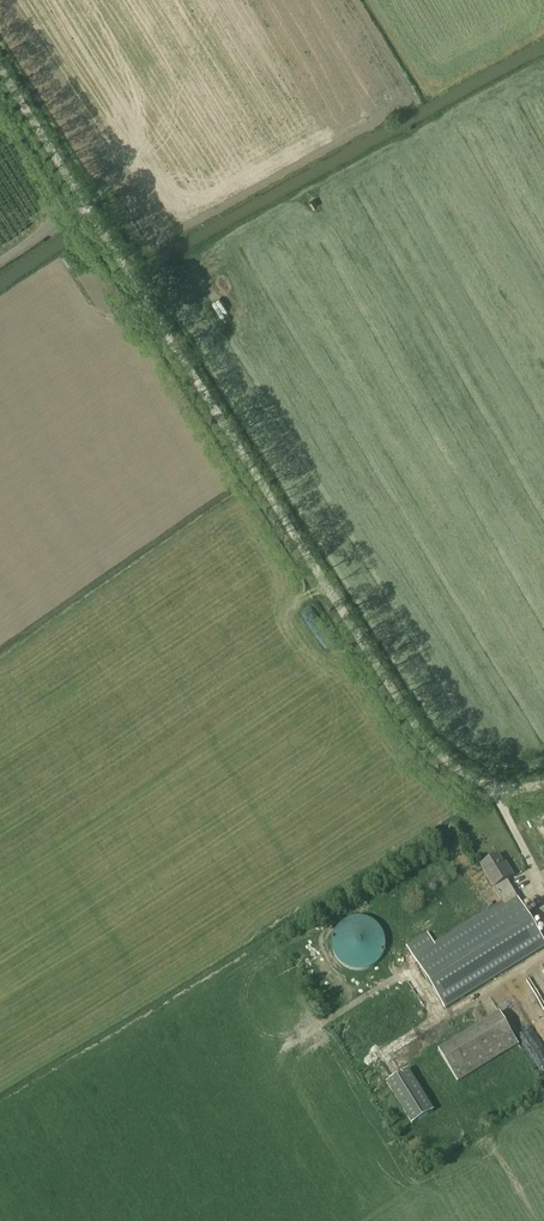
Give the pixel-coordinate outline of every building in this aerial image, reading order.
[(518,899),(507,880),(514,876),(508,867),(506,868),(498,856),(481,866),(495,888),(493,889),(502,902),(434,943),(428,933),(406,946),(445,1009),(543,948),(543,940),(518,899)] [(360,971),(362,971),(365,970),(367,970),(369,969),(371,968),(373,967),(375,966),(377,964),(379,962),(380,961),(382,959),(383,957),(384,955),(385,952),(385,950),(386,948),(386,945),(386,943),(386,941),(385,938),(385,936),(384,934),(383,932),(382,930),(380,928),(379,926),(377,924),(375,923),(374,922),(372,921),(369,920),(367,919),(365,918),(363,918),(360,917),(358,917),(356,918),(354,918),(351,919),(349,919),(347,920),(345,921),(343,923),(341,924),(340,926),(338,928),(337,929),(336,931),(335,933),(334,936),(333,938),(333,940),(332,942),(332,945),(333,947),(333,949),(333,951),(334,954),(335,956),(336,958),(338,960),(339,962),(341,963),(342,965),(344,966),(346,968),(348,969),(351,969),(353,970),(355,971),(357,971),(360,971)] [(499,1013),(438,1051),(458,1083),(519,1045),(499,1013)] [(322,1055),(330,1052),(325,1041),(317,1044),(322,1055)] [(434,1112),(409,1070),(384,1085),(409,1127),(434,1112)]
